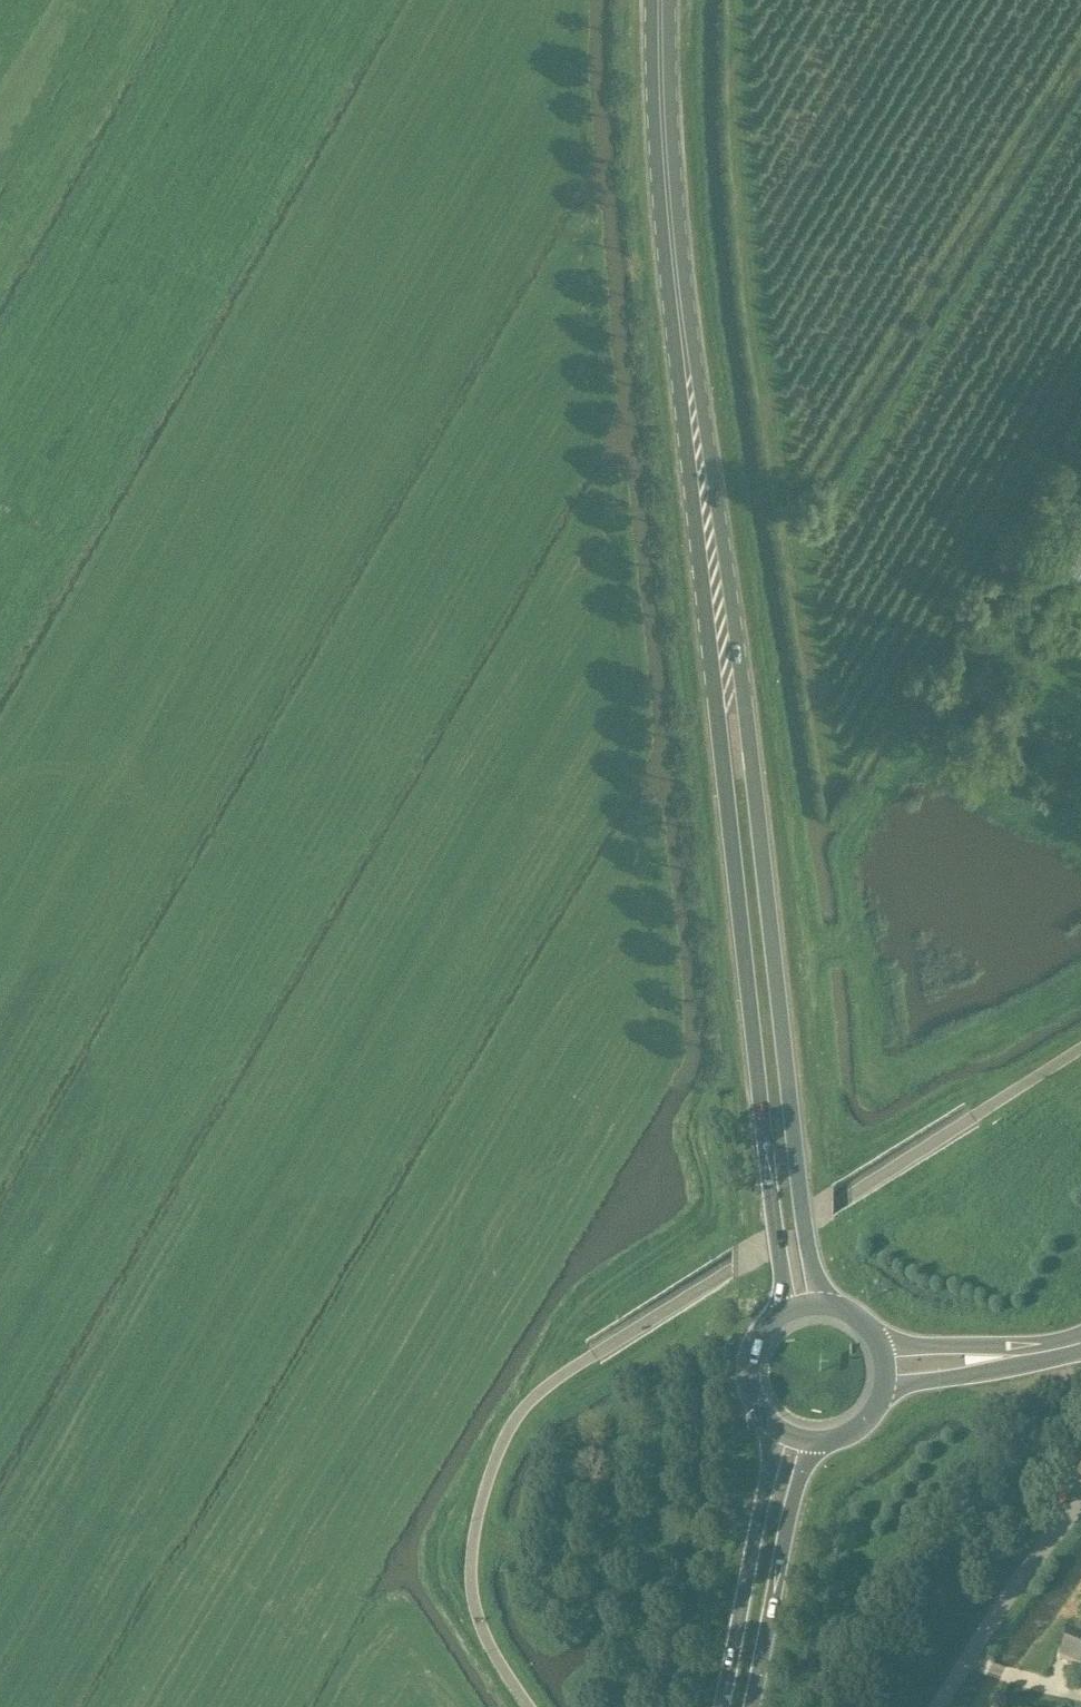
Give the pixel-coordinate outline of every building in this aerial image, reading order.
[(1061,1659),(1080,1666),(1080,1636),(1071,1632),(1061,1659)]
